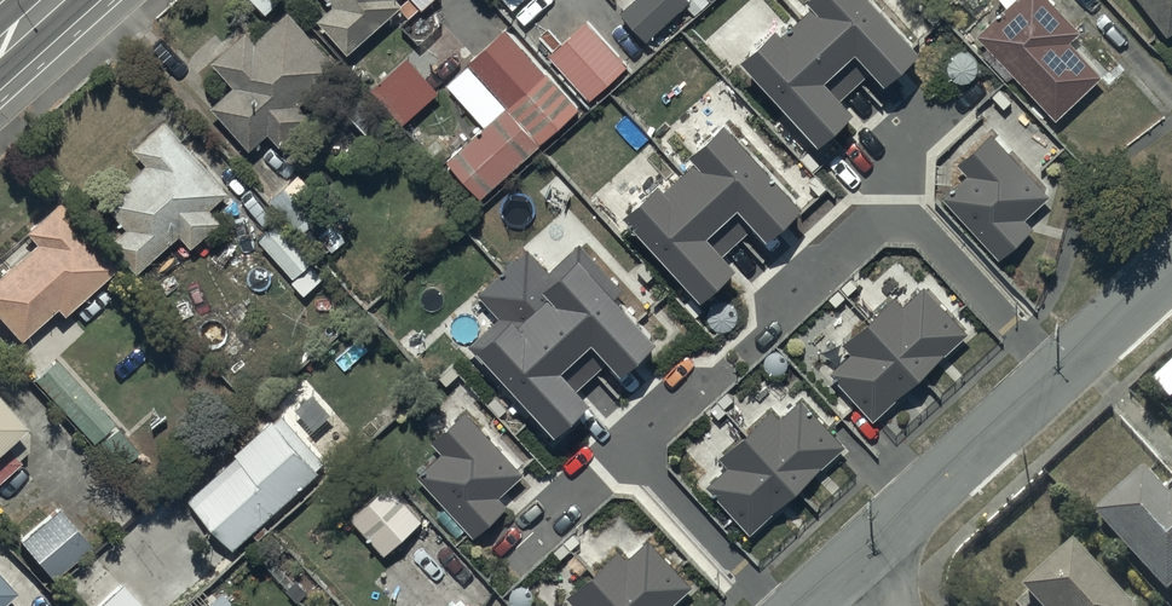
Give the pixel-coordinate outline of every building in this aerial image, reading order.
[(257,9),(267,0),(249,0),(257,9)] [(336,6),(318,24),(350,57),(357,49),(357,72),(406,73),(406,68),(412,69),(412,52),(407,52),(407,47),(362,46),(405,7),(399,1),(400,0),(331,0),(336,6)] [(423,10),(434,0),(413,0),(423,10)] [(692,0),(636,0),(623,13),(649,41),(692,0)] [(882,0),(800,0),(743,52),(820,137),(923,45),(882,0)] [(983,38),(1059,120),(1104,78),(1072,44),(1084,33),(1053,0),(1003,0),(1011,8),(981,36),(983,38)] [(1171,37),(1171,36),(1171,0),(1140,0),(1171,37)] [(343,70),(290,11),(258,39),(250,31),(215,63),(237,88),(214,109),(252,150),(270,134),(281,146),(313,117),(303,106),(343,70)] [(613,49),(588,22),(550,56),(591,101),(639,57),(623,40),(613,49)] [(582,112),(508,31),(449,86),(487,128),(449,162),(485,201),(582,112)] [(384,121),(361,95),(346,109),(369,134),(384,121)] [(807,201),(729,116),(627,208),(705,293),(807,201)] [(231,194),(168,123),(136,151),(150,167),(109,203),(131,229),(114,244),(141,274),(183,237),(195,251),(225,224),(213,210),(231,194)] [(1048,191),(991,130),(958,161),(968,171),(942,195),(1000,256),(1035,223),(1025,213),(1048,191)] [(332,209),(300,174),(272,200),(304,235),(332,209)] [(57,204),(24,233),(35,245),(0,277),(0,319),(21,342),(58,310),(64,317),(117,269),(57,204)] [(318,259),(282,222),(261,243),(299,281),(295,285),(307,297),(325,279),(312,266),(318,259)] [(661,325),(579,241),(551,267),(529,244),(480,291),(504,316),(480,339),(561,422),(661,325)] [(972,331),(928,284),(905,305),(895,295),(845,342),(853,350),(829,372),(876,421),(972,331)] [(115,425),(56,363),(36,382),(95,445),(115,425)] [(851,442),(806,394),(783,416),(774,405),(723,452),(731,461),(708,483),(754,532),(851,442)] [(21,466),(6,450),(27,429),(0,401),(0,486),(21,466)] [(417,479),(472,539),(506,508),(498,500),(523,477),(465,414),(431,445),(442,456),(417,479)] [(277,424),(275,422),(189,500),(236,551),(253,536),(259,543),(272,531),(266,524),(321,473),(320,472),(328,464),(285,417),(277,424)] [(140,454),(116,431),(99,447),(120,468),(117,471),(131,485),(143,472),(132,461),(140,454)] [(1146,476),(1096,522),(1169,602),(1171,599),(1171,503),(1146,476)] [(426,520),(392,485),(349,527),(369,546),(374,542),(389,557),(426,520)] [(92,550),(59,510),(20,543),(54,582),(92,550)] [(651,537),(628,558),(619,548),(568,595),(576,603),(573,605),(672,605),(696,584),(651,537)] [(1075,549),(1024,597),(1032,605),(1128,605),(1075,549)] [(0,578),(0,605),(4,605),(16,595),(0,578)] [(121,586),(100,605),(139,605),(121,586)] [(227,592),(212,605),(240,605),(227,592)]
